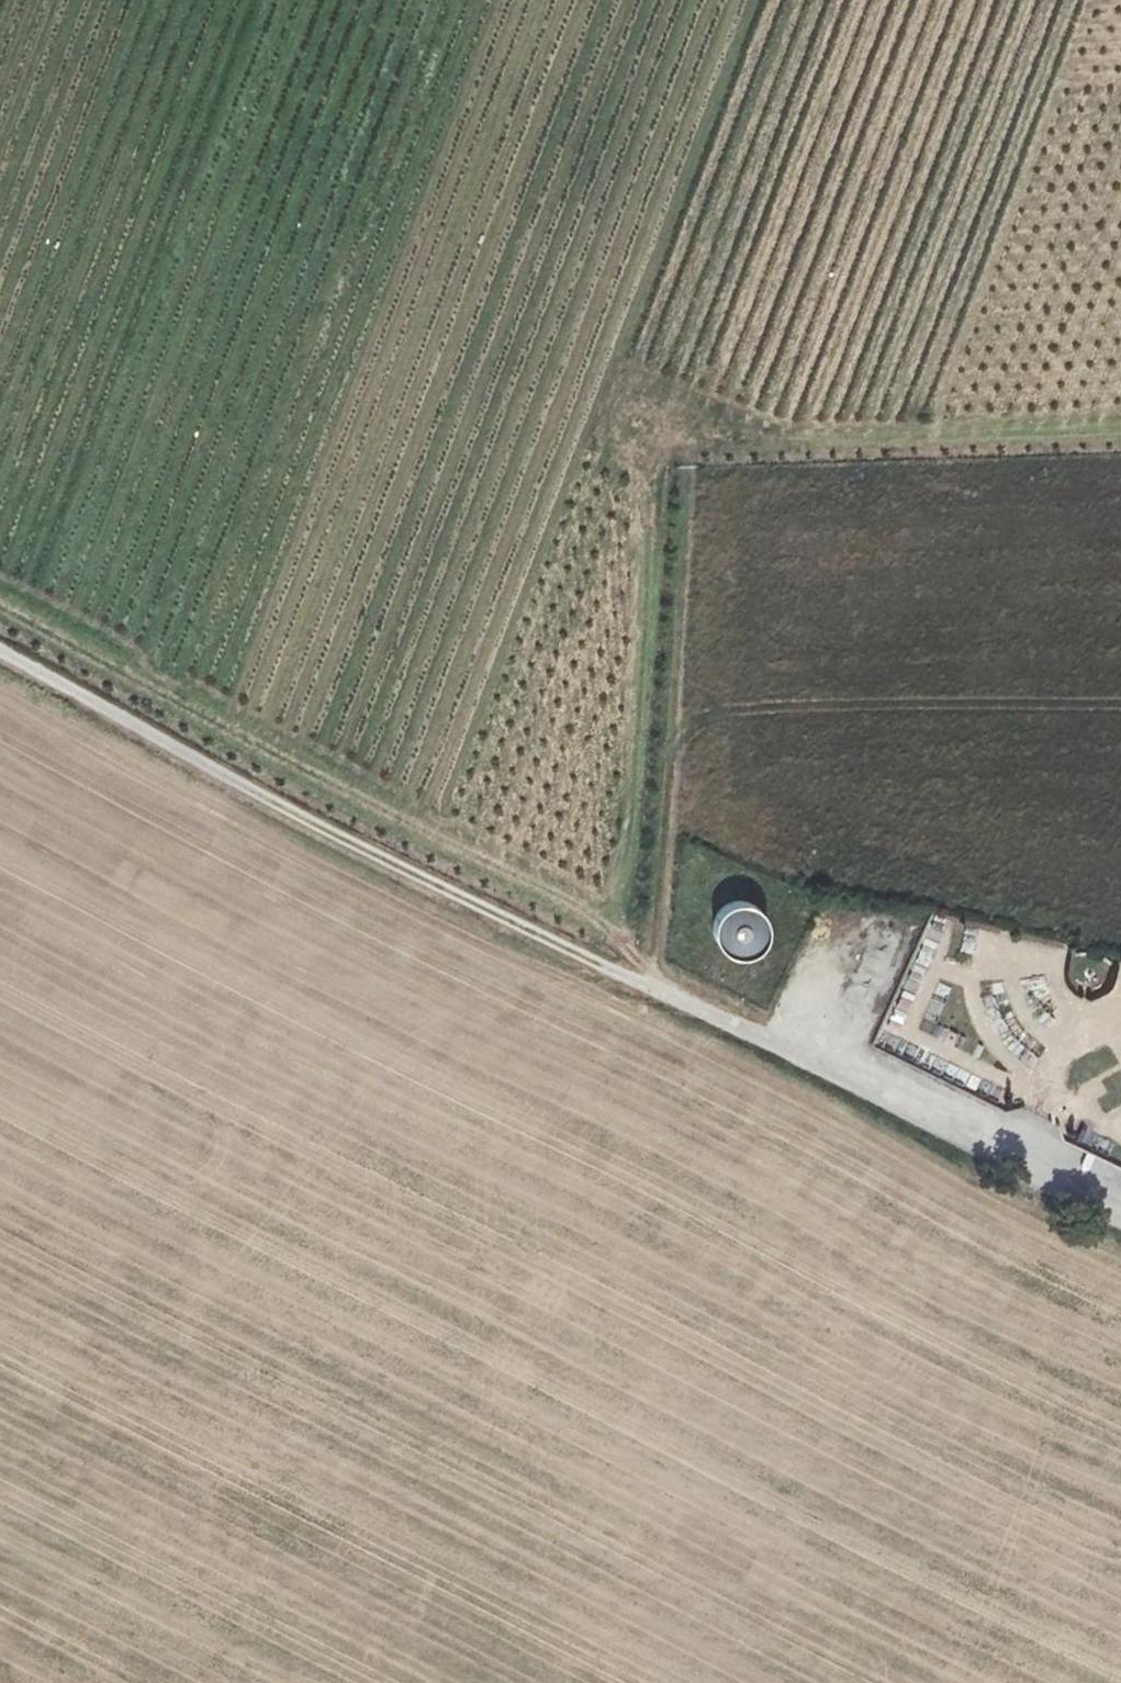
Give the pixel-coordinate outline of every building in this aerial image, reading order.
[(715,926),(742,962),(770,940),(743,904),(715,926)]
